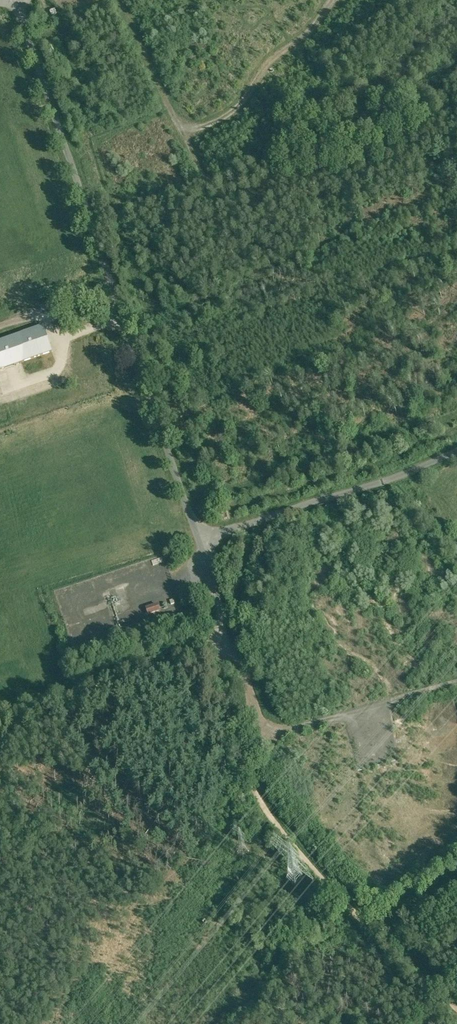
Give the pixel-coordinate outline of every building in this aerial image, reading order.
[(0,341),(0,370),(53,352),(44,326),(0,341)] [(147,614),(160,611),(158,603),(145,606),(147,614)]
